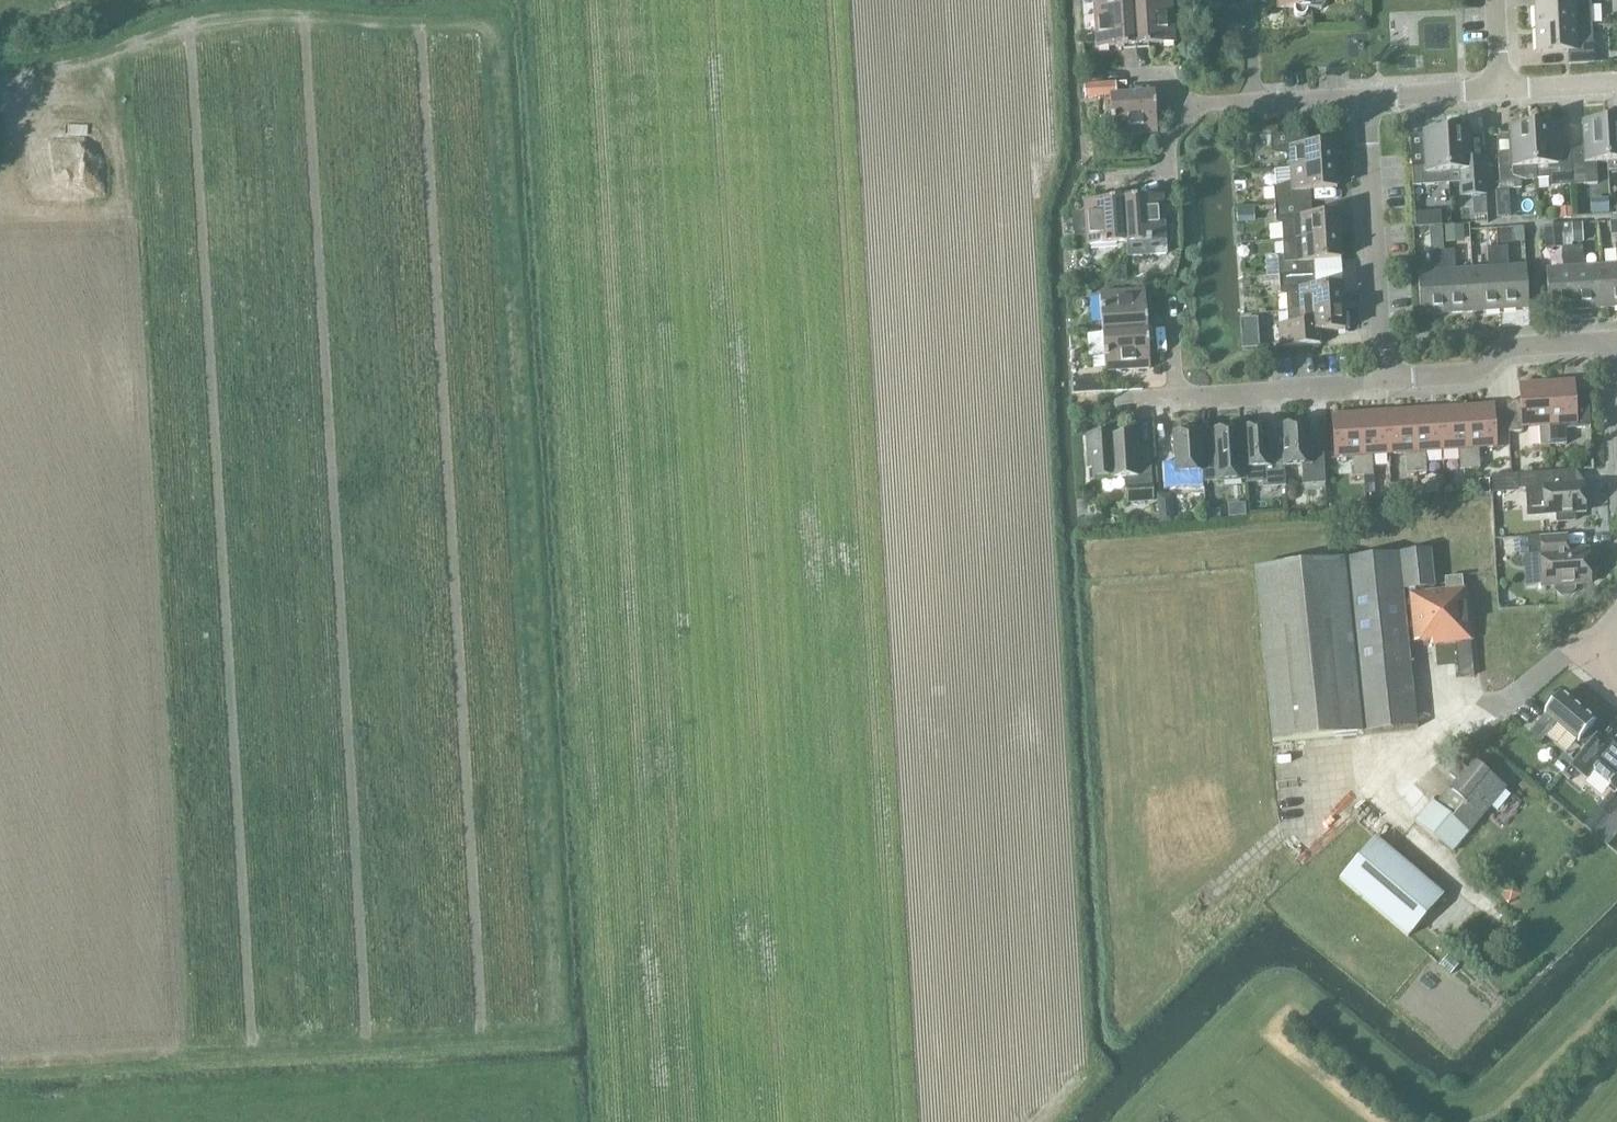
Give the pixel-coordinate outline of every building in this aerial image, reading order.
[(1137,47),(1176,44),(1173,0),(1160,0),(1134,2),(1137,47)] [(1280,8),(1295,8),(1295,11),(1296,14),(1298,16),(1301,17),(1304,17),(1306,16),(1308,13),(1308,10),(1322,10),(1323,9),(1324,8),(1325,8),(1326,6),(1326,5),(1326,4),(1326,0),(1280,0),(1280,8)] [(1536,6),(1537,30),(1590,26),(1589,12),(1590,12),(1589,0),(1567,0),(1567,4),(1536,6)] [(1098,49),(1137,47),(1134,2),(1095,4),(1098,49)] [(1590,26),(1537,30),(1538,53),(1569,52),(1570,65),(1592,64),(1590,26)] [(1117,84),(1085,86),(1086,100),(1111,99),(1113,137),(1158,134),(1156,94),(1118,96),(1117,84)] [(1606,122),(1609,163),(1610,172),(1616,172),(1616,121),(1606,122)] [(1597,164),(1609,163),(1606,122),(1583,123),(1584,152),(1571,153),(1573,186),(1598,185),(1597,164)] [(1556,124),(1533,126),(1537,180),(1551,179),(1553,187),(1573,186),(1571,153),(1558,154),(1556,124)] [(1447,131),(1450,184),(1465,183),(1465,196),(1487,195),(1485,159),(1472,159),(1470,125),(1453,126),(1453,130),(1447,131)] [(1513,156),(1499,157),(1501,190),(1522,188),(1523,180),(1524,180),(1527,182),(1534,181),(1537,180),(1533,126),(1510,127),(1513,156)] [(1414,186),(1450,184),(1447,131),(1424,132),(1426,167),(1413,167),(1414,186)] [(1303,133),(1272,135),(1273,153),(1291,157),(1292,170),(1336,167),(1335,144),(1304,146),(1303,133)] [(1293,182),(1275,188),(1276,206),(1307,204),(1307,191),(1338,190),(1336,167),(1292,170),(1293,182)] [(1124,199),(1127,244),(1166,241),(1163,196),(1124,199)] [(1088,247),(1127,244),(1124,199),(1085,202),(1086,216),(1076,217),(1074,220),(1075,237),(1078,241),(1088,240),(1088,247)] [(1307,204),(1276,206),(1277,224),(1283,225),(1284,241),(1296,241),(1341,238),(1339,215),(1308,217),(1307,204)] [(1485,215),(1472,218),(1474,232),(1488,230),(1485,215)] [(1285,257),(1279,259),(1280,277),(1311,275),(1311,262),(1342,260),(1341,238),(1296,241),(1284,241),(1285,257)] [(1604,309),(1601,266),(1585,267),(1583,247),(1573,248),(1577,311),(1604,309)] [(1550,312),(1577,311),(1573,248),(1563,248),(1564,269),(1547,270),(1550,312)] [(1490,269),(1473,270),(1476,313),(1502,311),(1498,249),(1488,250),(1490,269)] [(1508,249),(1498,249),(1502,311),(1530,309),(1527,266),(1510,268),(1508,249)] [(1436,272),(1419,273),(1422,316),(1449,314),(1445,251),(1435,252),(1436,272)] [(1455,251),(1445,251),(1449,314),(1476,313),(1473,270),(1456,271),(1455,251)] [(1616,308),(1616,265),(1601,266),(1604,309),(1616,308)] [(1311,275),(1280,277),(1281,295),(1287,296),(1288,312),(1300,311),(1345,309),(1343,286),(1312,288),(1311,275)] [(1104,333),(1148,330),(1146,291),(1101,294),(1104,333)] [(1289,328),(1283,328),(1285,348),(1316,346),(1315,333),(1346,331),(1345,309),(1300,311),(1288,312),(1289,328)] [(1106,372),(1151,369),(1148,330),(1104,333),(1106,372)] [(1547,383),(1551,446),(1568,445),(1567,425),(1576,424),(1577,429),(1591,428),(1589,397),(1576,398),(1575,382),(1547,383)] [(1541,447),(1551,446),(1547,383),(1520,385),(1521,402),(1508,403),(1509,433),(1524,432),(1524,428),(1540,427),(1541,447)] [(1467,407),(1471,470),(1481,469),(1480,449),(1497,448),(1494,406),(1467,407)] [(1461,471),(1471,470),(1467,407),(1440,409),(1443,452),(1460,450),(1461,471)] [(1427,453),(1443,452),(1440,409),(1414,411),(1418,473),(1428,473),(1427,453)] [(1408,474),(1418,473),(1414,411),(1387,412),(1390,455),(1406,454),(1408,474)] [(1373,456),(1390,455),(1387,412),(1360,414),(1365,477),(1375,476),(1373,456)] [(1354,477),(1365,477),(1360,414),(1333,416),(1336,458),(1353,457),(1354,477)] [(1146,425),(1147,446),(1158,445),(1156,424),(1146,425)] [(1285,456),(1285,466),(1303,465),(1304,485),(1326,484),(1324,453),(1311,454),(1309,424),(1283,426),(1285,456)] [(1285,466),(1285,456),(1272,457),(1270,426),(1242,428),(1245,469),(1263,468),(1264,488),(1287,487),(1285,466)] [(1216,458),(1203,459),(1204,472),(1204,482),(1218,481),(1245,479),(1245,469),(1242,428),(1214,430),(1216,458)] [(1189,489),(1188,473),(1204,472),(1203,453),(1201,431),(1175,433),(1177,463),(1163,464),(1165,490),(1189,489)] [(1089,481),(1112,479),(1126,478),(1127,503),(1155,501),(1153,466),(1139,467),(1137,435),(1111,437),(1110,433),(1086,434),(1089,481)] [(1577,471),(1518,475),(1519,490),(1529,490),(1530,516),(1558,514),(1559,523),(1575,522),(1575,513),(1586,512),(1584,486),(1578,486),(1577,471)] [(1575,590),(1574,585),(1591,584),(1589,551),(1554,553),(1553,537),(1520,539),(1521,556),(1542,555),(1544,587),(1557,586),(1557,591),(1562,596),(1570,595),(1575,590)] [(1432,645),(1472,641),(1466,588),(1462,589),(1462,578),(1445,579),(1446,590),(1424,592),(1423,587),(1434,587),(1430,550),(1418,551),(1417,547),(1412,547),(1412,552),(1375,556),(1375,551),(1368,552),(1368,557),(1345,560),(1256,569),(1274,743),(1416,729),(1407,643),(1431,641),(1432,645)] [(1543,722),(1534,733),(1545,743),(1555,732),(1552,730),(1557,723),(1581,743),(1598,722),(1565,695),(1548,716),(1549,717),(1544,723),(1543,722)] [(1574,766),(1589,779),(1596,771),(1616,788),(1616,737),(1615,735),(1616,735),(1614,734),(1613,735),(1613,736),(1607,743),(1598,736),(1574,766)] [(1505,788),(1472,762),(1465,771),(1458,765),(1449,775),(1456,781),(1449,789),(1450,790),(1437,805),(1424,794),(1406,816),(1452,853),(1505,788)] [(1409,938),(1444,896),(1376,838),(1340,880),(1409,938)] [(1514,895),(1528,885),(1518,872),(1505,882),(1514,895)]
